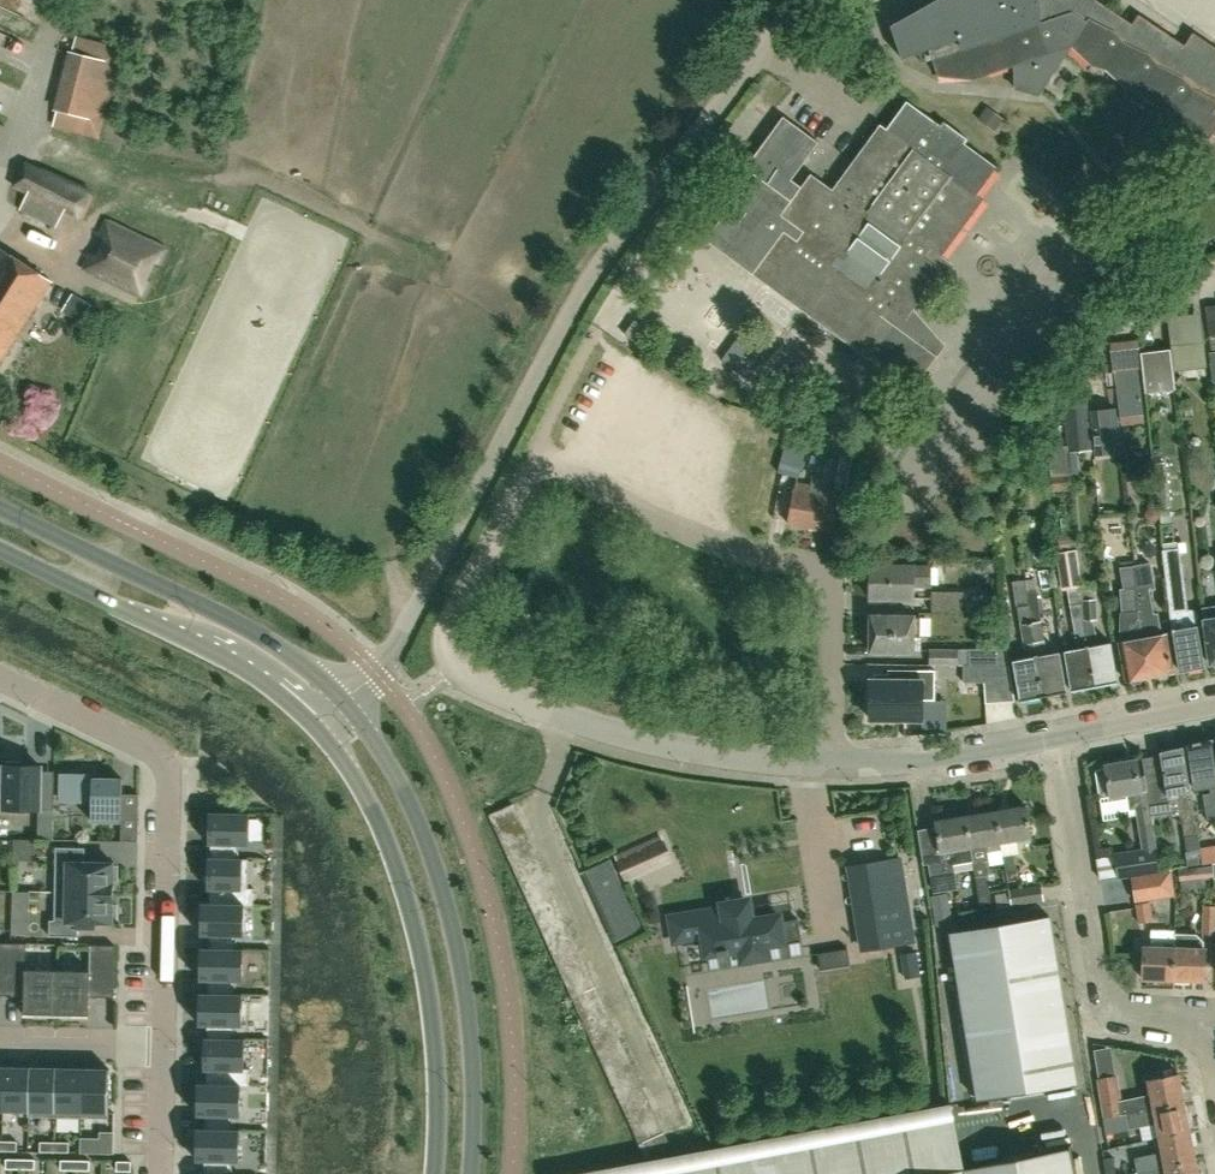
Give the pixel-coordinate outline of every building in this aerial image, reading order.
[(47,0),(10,0),(40,14),(47,0)] [(1193,34),(1185,47),(1139,17),(1132,27),(1094,0),(936,0),(892,25),(903,58),(928,50),(937,77),(975,79),(1015,66),(1016,89),(1039,95),(1072,46),(1092,67),(1107,71),(1126,90),(1140,95),(1159,113),(1176,117),(1195,136),(1208,140),(1213,133),(1214,135),(1214,49),(1193,34)] [(58,128),(108,138),(127,49),(76,39),(58,128)] [(706,239),(753,274),(912,390),(937,355),(944,345),(907,318),(942,269),(935,264),(941,255),(943,256),(984,200),(977,194),(996,167),(997,168),(998,167),(965,143),(968,139),(944,121),(941,125),(907,100),(887,128),(880,123),(832,188),(811,173),(810,174),(811,174),(802,187),(791,179),(819,142),(783,116),(724,196),(737,205),(731,213),(727,210),(706,239)] [(1003,129),(1009,115),(993,107),(986,121),(1003,129)] [(80,219),(92,191),(102,170),(50,147),(41,166),(24,159),(12,188),(27,194),(19,210),(56,227),(63,212),(80,219)] [(162,265),(169,247),(107,218),(99,237),(103,239),(96,254),(89,253),(82,269),(145,299),(153,282),(150,280),(157,264),(162,265)] [(51,280),(0,248),(0,249),(0,360),(51,280)] [(62,312),(81,323),(92,305),(73,293),(62,312)] [(1214,342),(1214,305),(1206,306),(1210,336),(1214,335),(1214,342)] [(636,342),(647,328),(635,320),(625,334),(636,342)] [(769,361),(738,338),(723,359),(754,381),(769,361)] [(1187,338),(1171,340),(1173,358),(1172,358),(1174,372),(1208,368),(1206,353),(1206,346),(1188,348),(1187,338)] [(1171,349),(1169,349),(1141,353),(1146,393),(1176,389),(1174,372),(1172,358),(1171,349)] [(1140,367),(1116,370),(1121,414),(1122,422),(1146,419),(1145,411),(1140,367)] [(1121,451),(1116,406),(1091,409),(1096,454),(1121,451)] [(1087,422),(1067,424),(1069,449),(1069,452),(1089,450),(1087,422)] [(791,430),(780,472),(783,473),(797,477),(798,478),(804,450),(840,458),(835,489),(829,487),(830,480),(813,477),(811,494),(809,493),(810,486),(795,484),(788,522),(833,531),(847,534),(856,494),(862,445),(840,438),(833,437),(819,433),(811,431),(810,435),(791,430)] [(1068,450),(1048,451),(1051,480),(1052,493),(1071,491),(1070,479),(1068,450)] [(1168,461),(1154,462),(1159,506),(1173,505),(1168,461)] [(1077,548),(1056,551),(1062,589),(1082,586),(1077,548)] [(1166,587),(1170,614),(1169,614),(1179,670),(1204,665),(1197,624),(1198,622),(1198,618),(1197,615),(1195,612),(1191,611),(1188,611),(1182,564),(1181,564),(1179,549),(1162,551),(1166,587)] [(1124,641),(1119,642),(1126,680),(1150,676),(1136,601),(1134,591),(1136,590),(1134,567),(1134,564),(1120,565),(1119,565),(1123,589),(1120,590),(1124,641)] [(1136,590),(1134,591),(1136,601),(1150,676),(1173,672),(1166,633),(1154,635),(1154,634),(1158,631),(1155,615),(1151,615),(1149,603),(1155,602),(1149,564),(1134,567),(1136,590)] [(871,565),(871,597),(913,598),(913,584),(930,584),(931,566),(914,566),(914,565),(871,565)] [(1027,581),(1030,622),(1043,696),(1067,691),(1059,651),(1047,653),(1041,620),(1036,580),(1027,581)] [(1030,622),(1027,581),(1013,582),(1015,597),(1017,608),(1018,608),(1021,624),(1020,624),(1026,657),(1012,660),(1020,700),(1043,696),(1030,622)] [(1068,590),(1072,614),(1078,647),(1064,650),(1072,691),(1096,686),(1083,612),(1082,601),(1081,588),(1068,590)] [(933,590),(933,611),(989,611),(1001,611),(1000,602),(989,602),(989,599),(966,599),(966,590),(933,590)] [(1004,626),(1011,625),(1007,598),(1000,599),(1000,602),(1001,611),(1004,626)] [(1096,600),(1082,601),(1083,612),(1096,686),(1118,682),(1111,644),(1110,641),(1098,644),(1096,630),(1094,620),(1098,620),(1096,600)] [(1202,608),(1210,663),(1213,663),(1214,664),(1214,606),(1202,608)] [(920,636),(920,616),(870,616),(870,651),(913,651),(913,636),(920,636)] [(929,649),(929,665),(963,665),(969,665),(969,649),(929,649)] [(1009,665),(983,665),(984,681),(986,703),(1015,700),(1010,674),(1009,666),(1009,665)] [(882,680),(870,680),(870,707),(870,718),(923,719),(923,699),(935,700),(935,670),(888,669),(888,673),(882,673),(882,680)] [(1214,820),(1214,760),(1212,740),(1188,745),(1195,790),(1210,787),(1211,793),(1204,794),(1208,821),(1214,820)] [(1145,776),(1148,791),(1149,799),(1150,803),(1168,800),(1168,795),(1178,793),(1181,809),(1187,853),(1188,853),(1191,852),(1200,851),(1200,850),(1183,746),(1160,751),(1164,773),(1145,776)] [(1150,803),(1149,799),(1148,791),(1145,776),(1140,776),(1137,759),(1105,764),(1106,768),(1096,770),(1099,793),(1109,792),(1109,798),(1129,795),(1131,809),(1137,809),(1139,826),(1140,826),(1144,848),(1116,852),(1120,876),(1160,869),(1153,825),(1152,816),(1150,803)] [(27,761),(1,760),(0,789),(0,808),(54,809),(55,780),(40,780),(41,765),(27,765),(27,761)] [(122,821),(121,829),(138,829),(139,794),(122,793),(122,778),(92,778),(93,773),(60,772),(59,796),(92,797),(92,821),(122,821)] [(1027,806),(997,811),(996,811),(1007,872),(1016,871),(1014,856),(1018,854),(1016,842),(1033,839),(1027,806)] [(974,864),(981,905),(991,903),(983,861),(989,859),(986,846),(1001,844),(1006,872),(1007,872),(996,811),(966,816),(974,864)] [(208,859),(249,859),(239,858),(239,844),(249,844),(250,813),(209,813),(209,843),(211,843),(211,858),(208,858),(208,859)] [(524,827),(519,816),(494,827),(500,838),(524,827)] [(974,864),(966,816),(935,821),(940,853),(941,853),(943,865),(931,867),(935,893),(957,890),(953,867),(974,864)] [(617,856),(627,879),(671,859),(661,837),(617,856)] [(534,850),(529,839),(505,850),(510,861),(534,850)] [(55,891),(113,892),(113,879),(118,879),(118,864),(114,864),(114,862),(85,862),(85,847),(56,847),(55,891)] [(1200,850),(1200,851),(1202,863),(1213,862),(1214,861),(1214,848),(1200,850)] [(534,850),(510,861),(515,873),(540,861),(534,850)] [(1188,853),(1187,853),(1186,853),(1188,865),(1202,863),(1200,851),(1191,852),(1188,853)] [(881,905),(857,909),(864,949),(914,941),(901,858),(874,862),(881,905)] [(202,903),(202,904),(253,905),(254,888),(248,888),(249,859),(208,859),(208,888),(211,888),(211,903),(202,903)] [(587,871),(592,882),(614,872),(609,861),(587,871)] [(1180,880),(1214,876),(1213,865),(1178,869),(1180,880)] [(1174,896),(1172,885),(1170,871),(1131,877),(1131,878),(1135,902),(1174,896)] [(592,882),(598,894),(620,884),(614,872),(592,882)] [(545,873),(521,884),(526,895),(550,884),(545,873)] [(598,894),(603,905),(625,895),(620,884),(598,894)] [(1040,885),(1009,890),(1012,907),(1043,902),(1040,885)] [(113,892),(55,891),(55,920),(50,919),(50,936),(78,936),(79,928),(95,928),(95,922),(112,923),(112,921),(117,921),(117,906),(113,906),(113,892)] [(555,895),(531,907),(536,918),(560,907),(555,895)] [(603,905),(608,916),(630,906),(625,895),(603,905)] [(935,921),(953,918),(948,895),(932,898),(935,921)] [(767,944),(801,939),(798,919),(780,922),(779,915),(752,920),(749,900),(723,904),(723,909),(671,917),(675,940),(682,939),(683,945),(705,942),(707,954),(718,952),(719,954),(729,953),(728,950),(740,948),(742,960),(768,956),(767,944)] [(1139,923),(1153,921),(1150,902),(1137,904),(1139,923)] [(253,906),(253,905),(202,904),(201,933),(210,934),(209,948),(201,948),(201,949),(244,950),(244,949),(237,949),(237,934),(244,934),(245,905),(253,906)] [(608,916),(613,928),(635,918),(630,906),(608,916)] [(1214,934),(1214,907),(1205,906),(1203,933),(1214,934)] [(1077,1084),(1049,915),(950,931),(978,1100),(1077,1084)] [(542,929),(543,933),(547,941),(571,930),(566,918),(542,929)] [(635,918),(613,928),(618,939),(641,929),(635,918)] [(27,920),(12,919),(12,934),(27,934),(27,920)] [(576,941),(571,930),(547,941),(552,952),(576,941)] [(1175,931),(1174,947),(1173,979),(1205,980),(1206,940),(1199,932),(1175,931)] [(581,952),(576,941),(552,952),(557,963),(581,952)] [(26,943),(3,942),(2,994),(25,995),(24,1015),(57,1016),(58,969),(26,969),(26,943)] [(58,969),(57,1016),(89,1016),(90,996),(114,997),(115,945),(90,944),(89,970),(58,969)] [(1143,978),(1173,979),(1174,947),(1143,946),(1143,978)] [(200,993),(200,994),(243,995),(243,994),(236,994),(236,979),(243,980),(244,950),(201,949),(200,979),(209,979),(208,993),(200,993)] [(587,964),(581,952),(557,963),(562,975),(587,964)] [(587,964),(562,975),(568,986),(592,975),(587,964)] [(597,986),(592,975),(568,986),(573,997),(597,986)] [(597,986),(573,997),(578,1009),(602,998),(597,986)] [(242,1025),(243,995),(200,994),(199,1024),(208,1024),(207,1038),(204,1038),(204,1039),(245,1040),(245,1039),(235,1039),(235,1025),(242,1025)] [(607,1009),(602,998),(578,1009),(583,1020),(607,1009)] [(607,1009),(583,1020),(589,1031),(613,1020),(607,1009)] [(618,1032),(613,1020),(589,1031),(594,1043),(618,1032)] [(618,1032),(594,1043),(599,1054),(623,1043),(618,1032)] [(244,1068),(245,1040),(204,1039),(204,1069),(207,1069),(206,1083),(198,1083),(198,1084),(250,1085),(250,1068),(244,1068)] [(628,1054),(623,1043),(599,1054),(604,1066),(628,1054)] [(628,1054),(604,1066),(609,1077),(634,1066),(628,1054)] [(4,1066),(3,1110),(28,1110),(28,1116),(29,1116),(30,1067),(4,1066)] [(639,1077),(634,1066),(609,1077),(615,1088),(639,1077)] [(56,1067),(30,1067),(29,1116),(55,1117),(56,1067)] [(81,1117),(82,1068),(56,1067),(55,1117),(81,1117)] [(82,1068),(81,1117),(108,1118),(110,1068),(82,1068)] [(1099,1078),(1106,1117),(1127,1113),(1185,1102),(1179,1073),(1148,1079),(1151,1095),(1121,1101),(1116,1075),(1099,1078)] [(639,1077),(615,1088),(620,1100),(644,1088),(639,1077)] [(197,1128),(197,1129),(240,1130),(240,1129),(233,1129),(233,1115),(240,1115),(241,1086),(250,1086),(250,1085),(198,1084),(197,1114),(206,1114),(206,1128),(197,1128)] [(649,1100),(644,1088),(620,1100),(625,1111),(649,1100)] [(649,1100),(625,1111),(630,1122),(655,1111),(649,1100)] [(1159,1137),(1190,1130),(1185,1102),(1127,1113),(1130,1129),(1157,1124),(1159,1137)] [(660,1122),(655,1111),(630,1122),(636,1134),(660,1122)] [(636,1134),(641,1145),(665,1134),(660,1122),(636,1134)] [(202,1173),(232,1173),(232,1160),(239,1160),(240,1130),(197,1129),(196,1159),(205,1159),(205,1173),(202,1173)] [(1196,1159),(1190,1130),(1159,1137),(1162,1151),(1135,1157),(1138,1172),(1196,1159)] [(100,1153),(114,1153),(114,1132),(101,1132),(100,1153)] [(17,1141),(3,1140),(3,1150),(17,1151),(17,1141)] [(40,1141),(40,1151),(55,1151),(55,1142),(40,1141)] [(55,1142),(55,1151),(69,1151),(69,1142),(55,1142)] [(964,1168),(935,1173),(1074,1173),(1069,1147),(964,1168)] [(6,1168),(21,1168),(21,1159),(6,1158),(6,1168)] [(1113,1158),(1105,1160),(1107,1173),(1116,1173),(1113,1158)] [(35,1159),(21,1159),(21,1168),(35,1169),(35,1159)] [(61,1169),(75,1169),(76,1160),(61,1159),(61,1169)] [(1138,1172),(1135,1172),(1136,1173),(1199,1173),(1196,1159),(1138,1172)] [(76,1160),(75,1169),(90,1170),(90,1160),(76,1160)] [(132,1161),(117,1161),(117,1170),(131,1170),(132,1161)]
